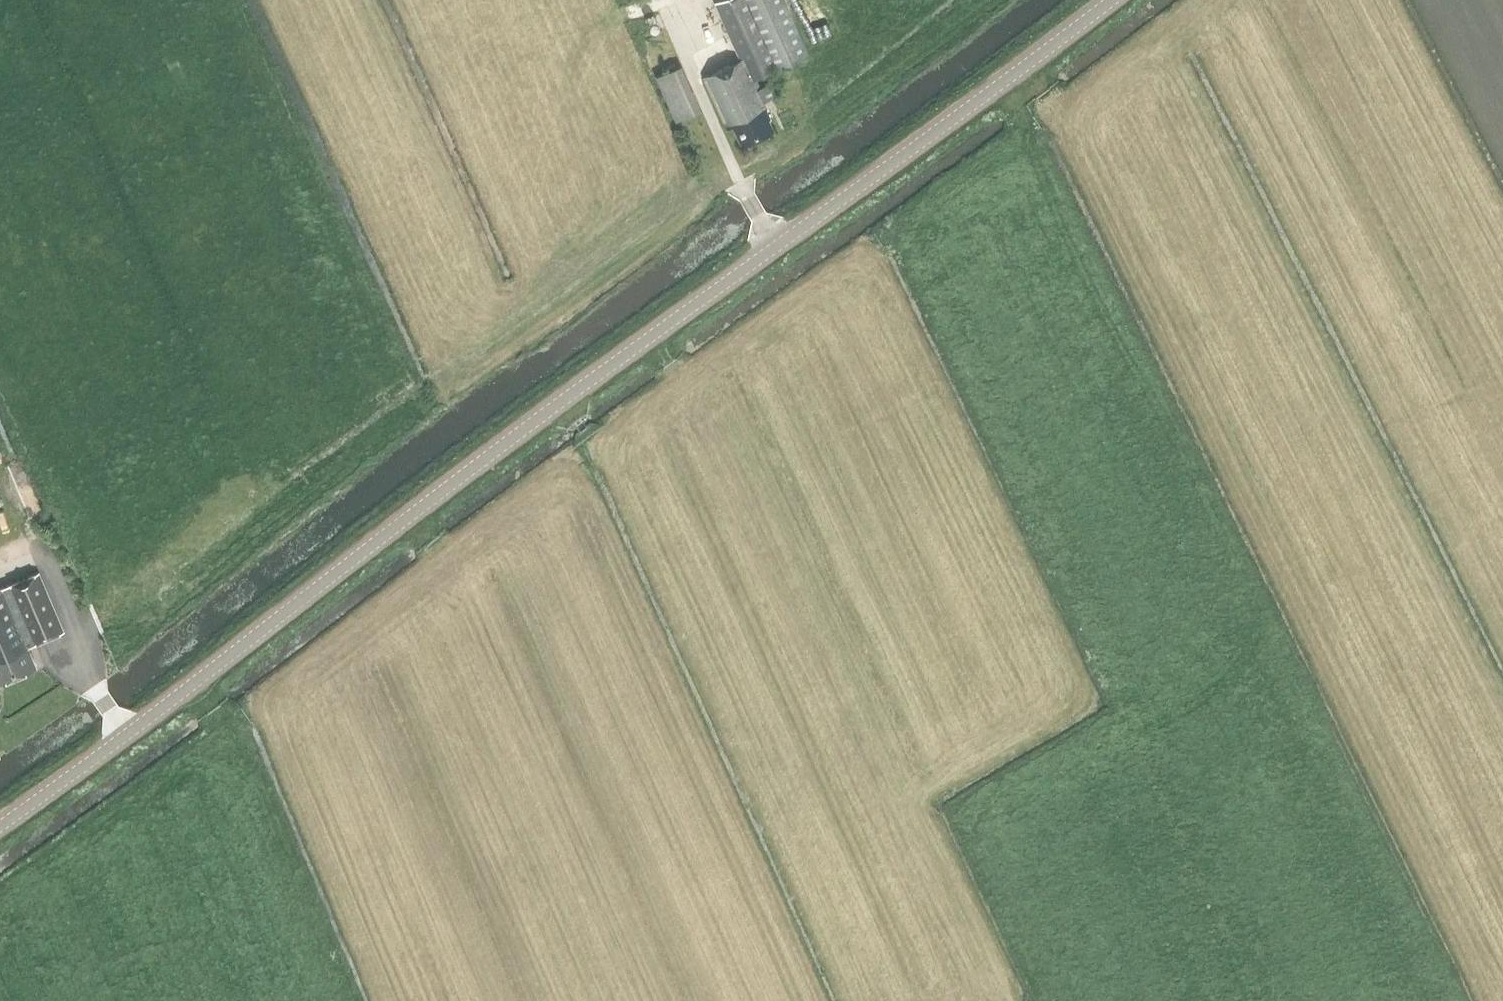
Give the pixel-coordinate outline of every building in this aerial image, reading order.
[(809,55),(785,0),(723,0),(715,4),(741,61),(703,77),(729,135),(734,133),(739,145),(772,131),(767,119),(769,119),(762,102),(778,95),(771,83),(758,89),(753,79),(776,69),(809,55)] [(661,74),(680,120),(706,109),(687,63),(661,74)] [(64,631),(39,574),(6,588),(0,590),(0,684),(37,668),(28,647),(64,631)]
